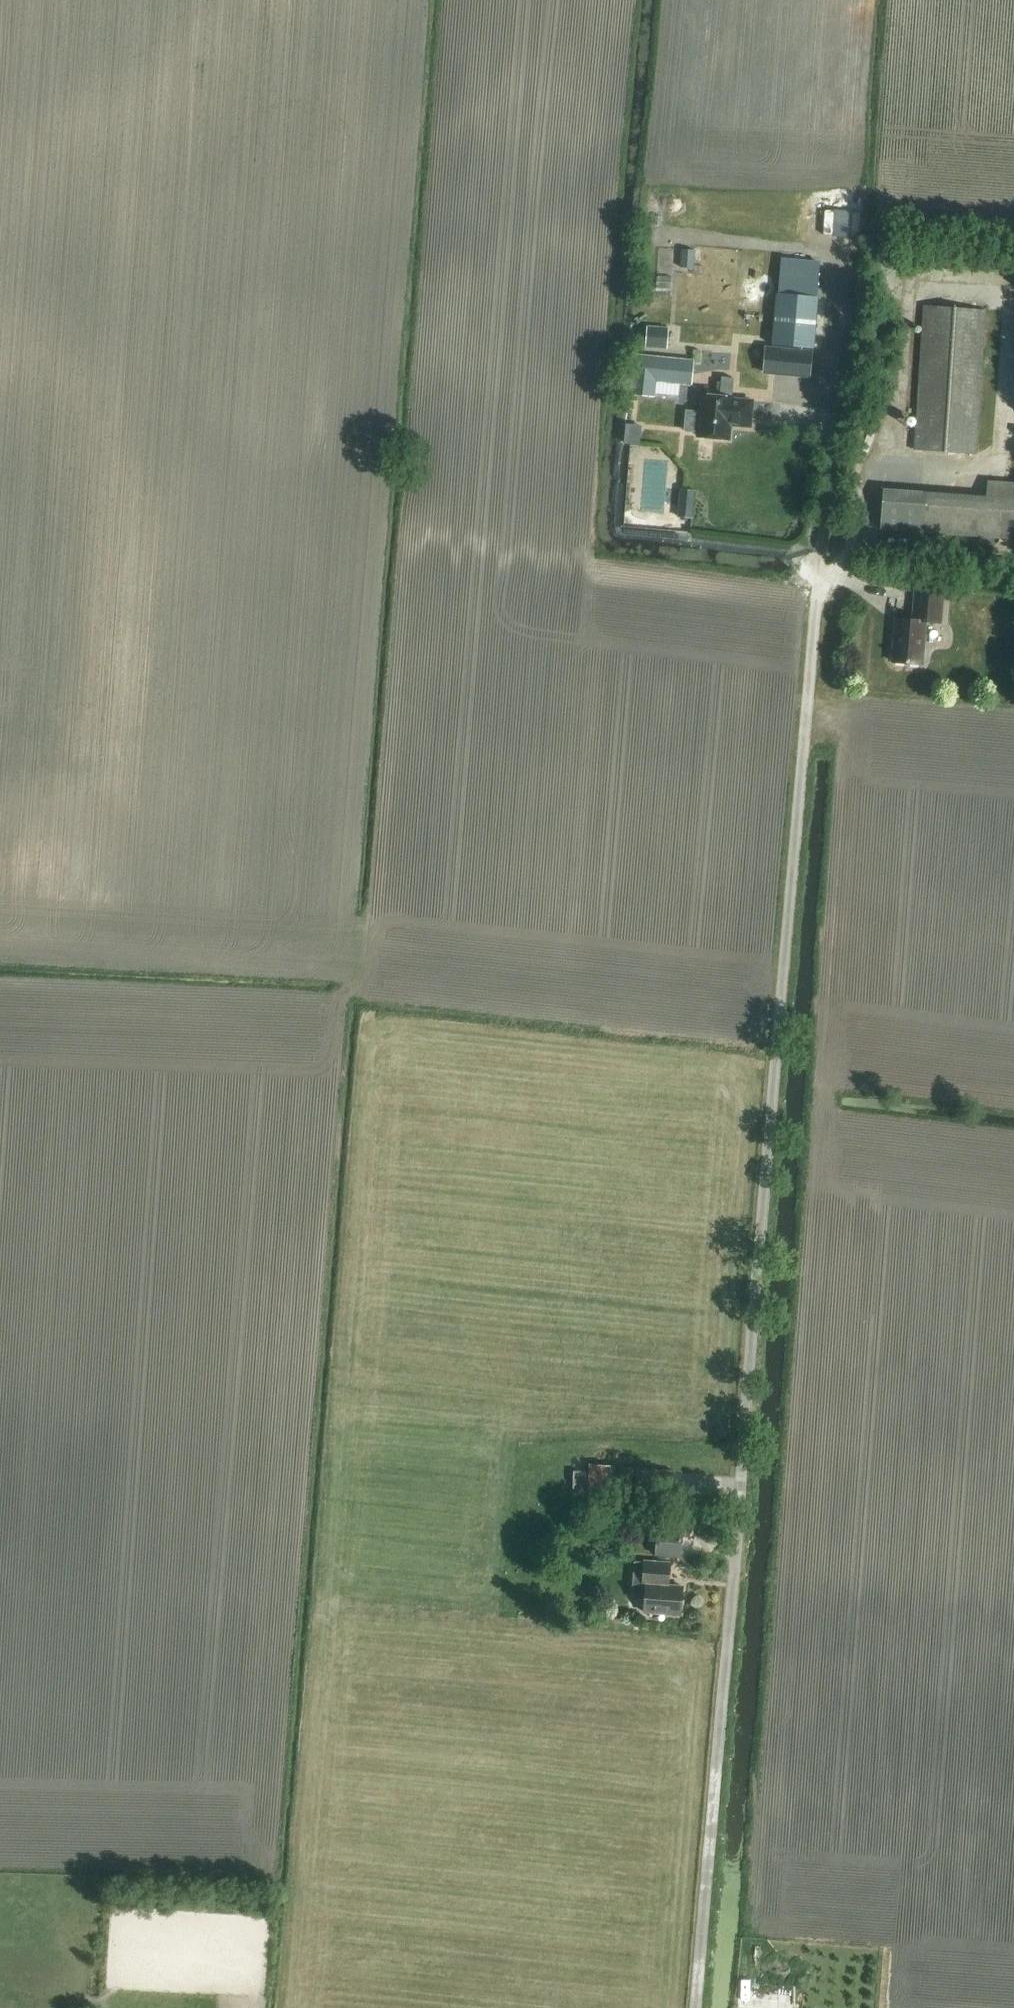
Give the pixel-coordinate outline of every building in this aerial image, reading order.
[(778,294),(774,345),(813,348),(817,297),(778,294)] [(914,450),(975,454),(985,311),(924,306),(914,450)] [(644,349),(667,351),(668,327),(646,325),(644,349)] [(812,351),(764,347),(762,375),(810,379),(812,351)] [(634,355),(630,395),(654,397),(655,381),(691,385),(694,361),(634,355)] [(721,378),(720,396),(732,396),(733,379),(721,378)] [(686,411),(684,433),(694,433),(699,434),(699,435),(729,438),(730,423),(751,425),(753,399),(732,397),(732,396),(720,396),(702,394),(701,412),(686,411)] [(880,528),(1013,538),(1013,482),(987,481),(986,496),(883,488),(880,528)] [(697,516),(700,491),(687,489),(683,514),(697,516)] [(896,619),(892,662),(921,665),(925,622),(941,623),(943,591),(920,589),(917,621),(896,619)] [(612,1493),(614,1467),(588,1464),(586,1491),(612,1493)] [(632,1488),(633,1468),(620,1467),(619,1487),(632,1488)] [(586,1486),(586,1471),(572,1471),(572,1485),(586,1486)] [(681,1557),(683,1530),(658,1528),(656,1555),(681,1557)] [(680,1616),(682,1587),(668,1586),(670,1563),(644,1562),(633,1562),(632,1584),(646,1586),(644,1613),(680,1616)]
